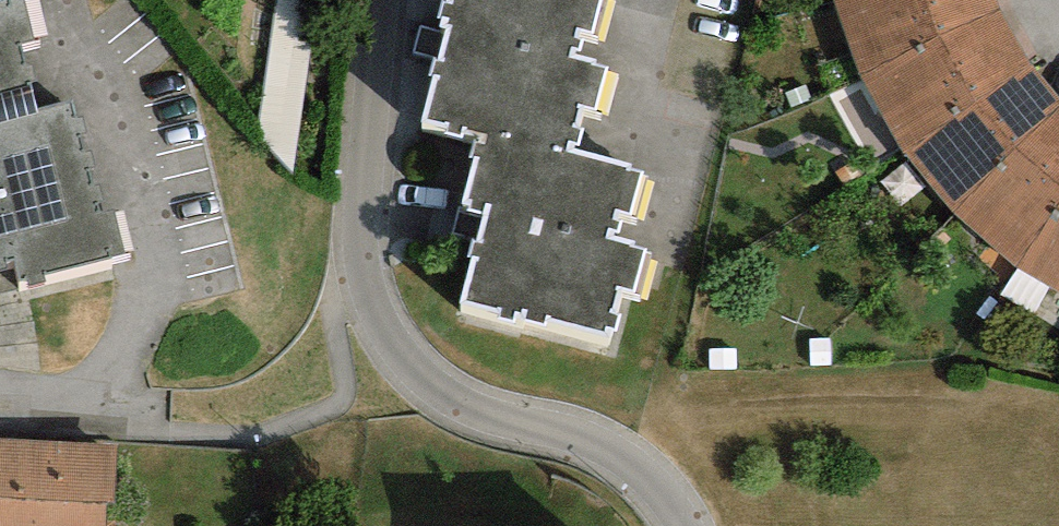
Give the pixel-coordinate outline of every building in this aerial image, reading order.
[(21,287),(19,278),(125,253),(114,208),(97,212),(69,98),(36,106),(31,86),(37,84),(32,63),(26,64),(21,43),(33,40),(23,0),(0,0),(0,292),(21,287)] [(448,2),(442,0),(438,17),(444,18),(442,25),(449,26),(441,60),(432,58),(429,74),(432,75),(422,119),(446,125),(445,132),(461,136),(463,127),(477,130),(570,152),(572,143),(579,145),(583,127),(578,126),(582,105),(597,108),(607,66),(595,64),(596,60),(574,55),(576,49),(581,51),(584,40),(579,38),(581,29),(593,32),(601,0),(449,0),(448,2)] [(1000,8),(998,0),(835,0),(861,77),(1000,8)] [(905,155),(1027,62),(1000,8),(861,77),(905,155)] [(1058,108),(1058,103),(1027,62),(905,155),(953,214),(1058,108)] [(1058,207),(1058,108),(953,214),(1019,267),(1058,207)] [(629,166),(570,152),(477,130),(471,156),(475,157),(464,202),(470,204),(468,210),(486,214),(479,241),(473,240),(469,254),(472,255),(461,301),(499,310),(498,316),(515,321),(517,312),(526,314),(524,321),(545,326),(546,320),(603,334),(605,327),(616,330),(620,315),(613,313),(619,287),(636,291),(646,250),(633,246),(634,242),(606,235),(608,229),(620,231),(622,222),(612,220),(615,210),(632,214),(642,172),(629,169),(629,166)] [(1019,267),(1058,291),(1058,207),(1019,267)] [(0,438),(0,525),(104,525),(106,503),(114,503),(117,445),(0,438)]
